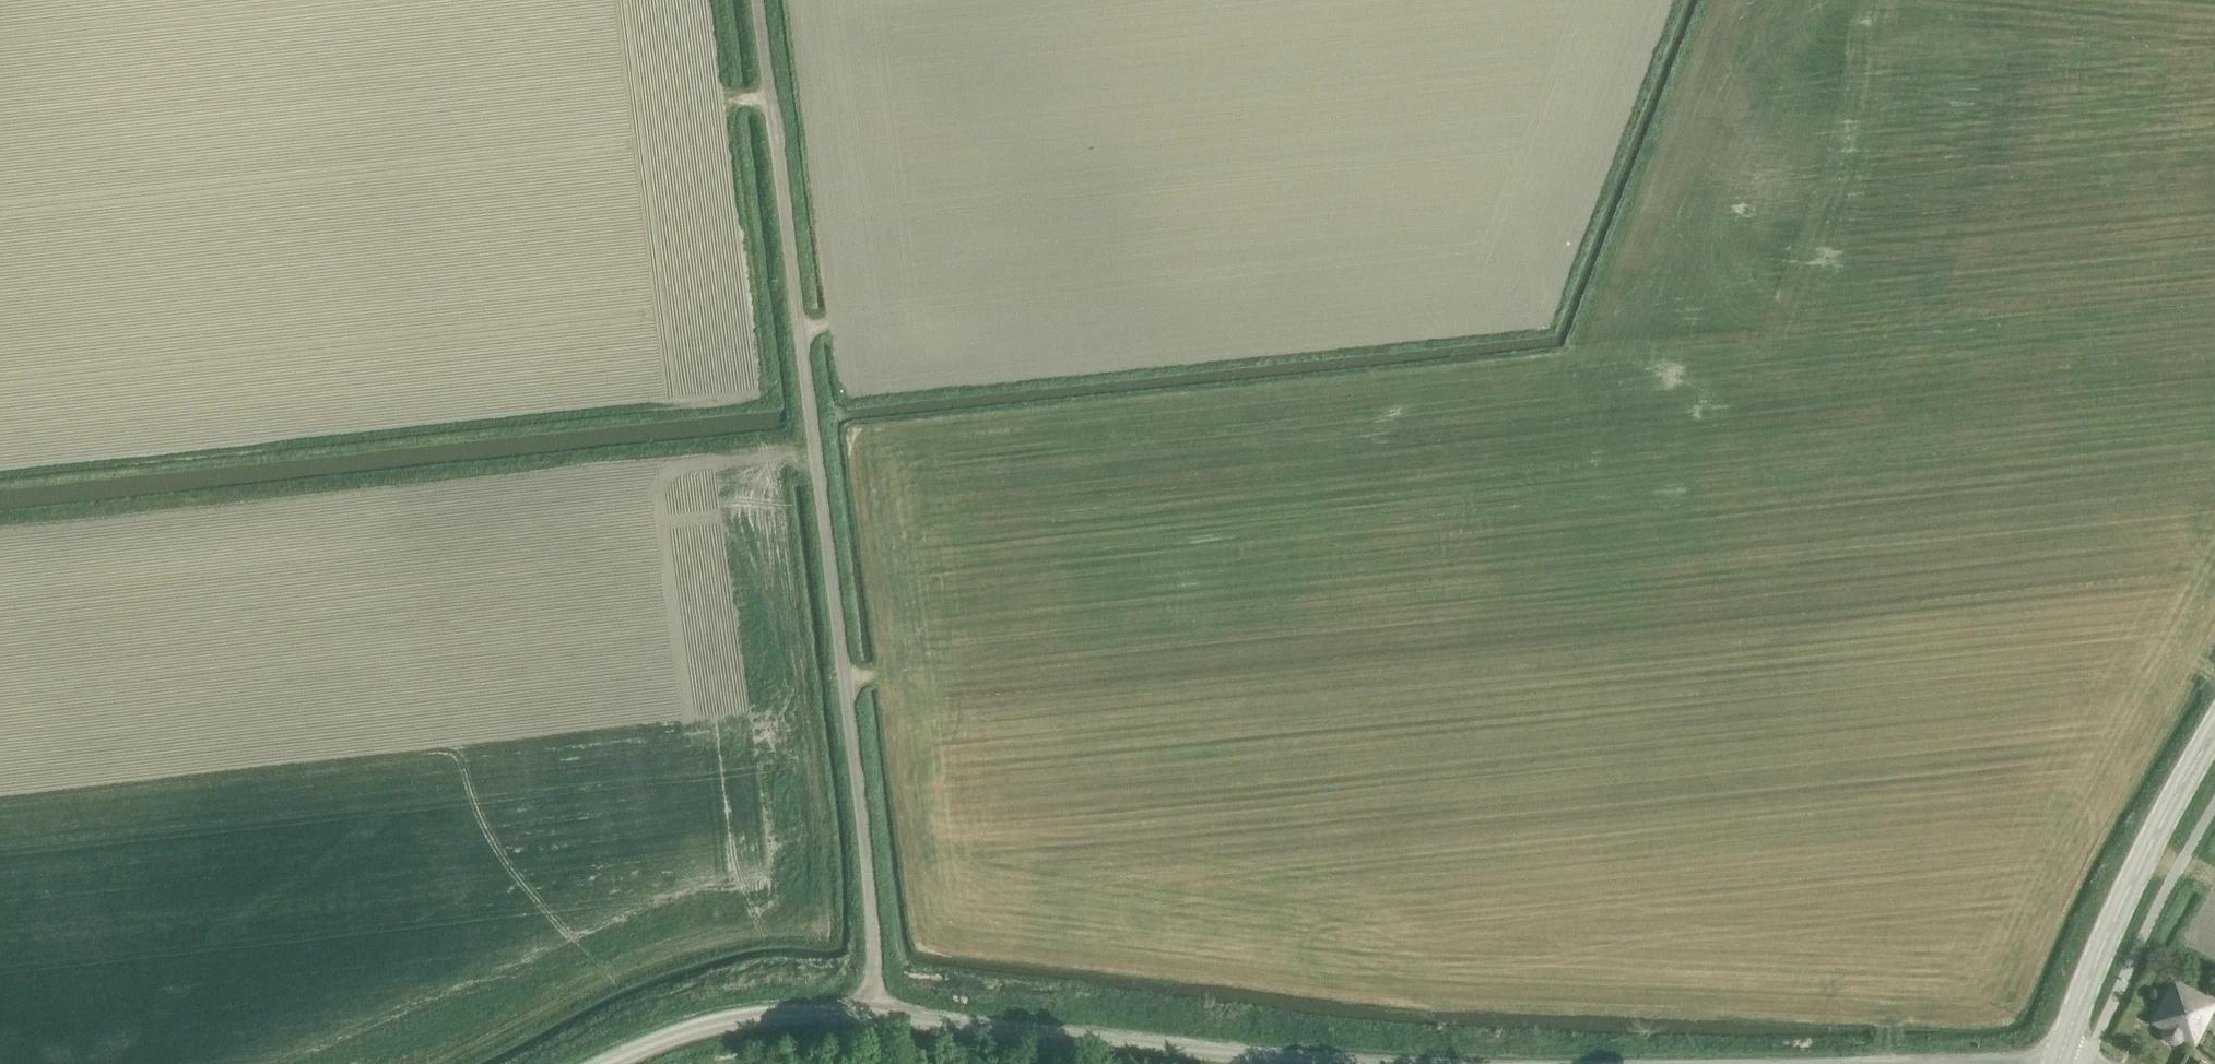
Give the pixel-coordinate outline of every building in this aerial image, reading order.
[(2154,1022),(2166,1028),(2165,1031),(2165,1035),(2167,1038),(2170,1040),(2173,1041),(2177,1041),(2180,1039),(2182,1037),(2194,1043),(2209,1015),(2214,1018),(2214,1002),(2175,981),(2154,1022)]
